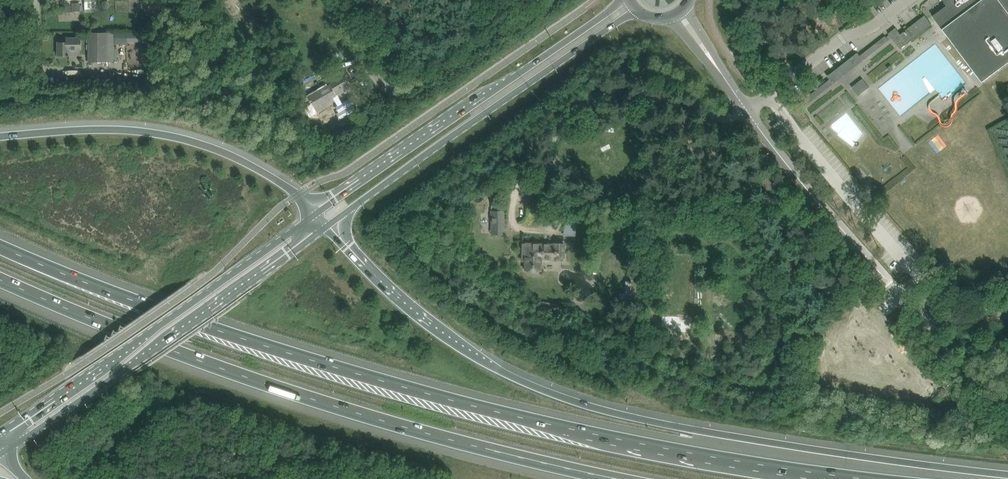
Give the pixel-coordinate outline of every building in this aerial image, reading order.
[(84,9),(96,8),(96,0),(84,0),(84,9)] [(947,6),(933,17),(982,82),(1007,62),(1007,0),(943,0),(947,6)] [(901,49),(932,25),(925,16),(912,27),(905,32),(904,32),(905,33),(901,35),(896,28),(896,29),(890,34),(889,34),(889,35),(892,38),(901,49)] [(88,32),(88,61),(107,61),(107,32),(88,32)] [(127,33),(127,42),(148,42),(148,33),(127,33)] [(868,57),(888,41),(889,41),(886,38),(885,36),(885,37),(865,53),(864,53),(867,58),(868,57)] [(66,42),(57,42),(57,56),(68,56),(68,50),(80,50),(80,38),(66,38),(66,42)] [(365,78),(359,69),(353,73),(359,82),(365,78)] [(282,80),(285,87),(295,82),(292,76),(282,80)] [(307,97),(314,108),(317,112),(318,111),(327,106),(326,105),(336,100),(334,96),(348,88),(342,77),(333,82),(307,97)] [(851,86),(858,95),(869,87),(862,78),(851,86)] [(805,106),(829,87),(830,87),(826,83),(802,102),(801,102),(802,103),(805,106)] [(810,120),(801,109),(799,106),(798,104),(798,105),(791,110),(803,126),(810,120)] [(760,181),(768,191),(775,187),(766,176),(760,181)] [(491,211),(491,234),(504,234),(504,211),(491,211)] [(525,270),(540,271),(540,257),(563,258),(564,243),(554,243),(554,244),(523,243),(522,261),(525,261),(525,270)]
